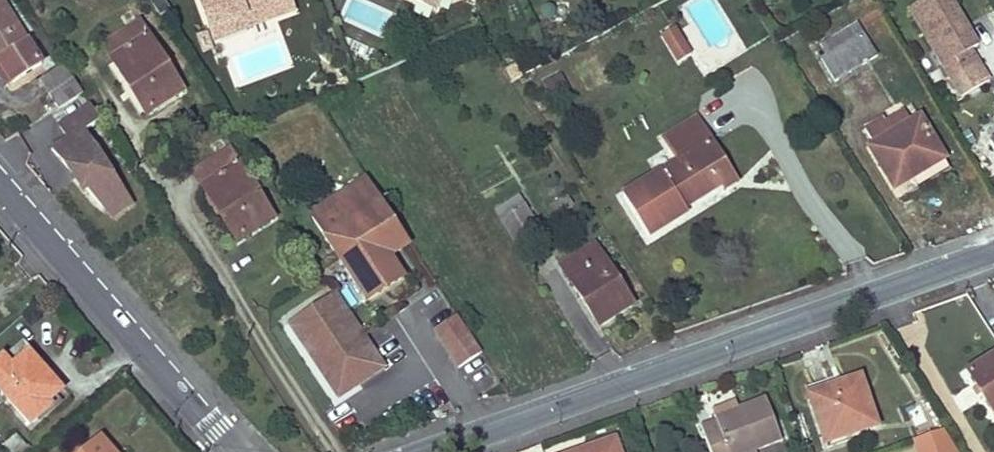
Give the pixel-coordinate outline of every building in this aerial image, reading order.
[(12,85),(41,66),(0,0),(0,64),(12,85)] [(287,0),(197,0),(208,29),(242,17),(247,28),(259,23),(291,11),(287,0)] [(433,10),(438,0),(413,0),(433,10)] [(908,10),(962,99),(990,84),(968,50),(977,45),(950,0),(923,0),(908,10)] [(247,28),(242,17),(208,29),(212,41),(247,28)] [(101,47),(128,91),(132,89),(148,114),(180,93),(138,24),(101,47)] [(825,56),(819,60),(833,83),(877,57),(863,34),(860,35),(854,26),(820,47),(825,56)] [(682,27),(665,37),(679,61),(696,50),(682,27)] [(6,88),(12,85),(0,64),(0,79),(6,88)] [(62,68),(41,83),(57,108),(79,94),(62,68)] [(132,89),(128,91),(143,116),(148,114),(132,89)] [(121,193),(81,131),(98,121),(89,106),(58,125),(66,138),(49,149),(99,207),(121,193)] [(901,115),(880,127),(886,137),(907,125),(901,115)] [(720,186),(699,151),(712,143),(696,118),(660,140),(675,163),(621,195),(647,237),(686,212),(683,208),(720,186)] [(886,137),(880,127),(878,123),(865,131),(873,145),(868,148),(893,191),(912,179),(910,175),(941,157),(919,118),(907,125),(886,137)] [(712,143),(699,151),(720,186),(724,192),(738,184),(712,143)] [(193,175),(221,218),(225,216),(240,239),(272,218),(229,151),(193,175)] [(941,157),(910,175),(912,179),(944,161),(941,157)] [(319,261),(331,279),(346,270),(353,282),(365,301),(401,277),(388,257),(361,215),(380,202),(365,179),(310,215),(334,252),(319,261)] [(109,218),(129,205),(121,193),(99,207),(109,218)] [(566,198),(551,206),(556,215),(571,206),(566,198)] [(380,202),(361,215),(388,257),(408,244),(380,202)] [(524,203),(499,218),(513,241),(538,226),(524,203)] [(225,216),(221,218),(236,241),(240,239),(225,216)] [(594,244),(560,266),(596,325),(631,303),(594,244)] [(346,270),(331,279),(339,291),(353,282),(346,270)] [(335,293),(288,324),(339,400),(386,369),(335,293)] [(458,317),(435,331),(457,366),(480,352),(458,317)] [(0,361),(0,392),(29,426),(50,409),(47,404),(60,393),(26,352),(29,349),(23,342),(0,361)] [(967,374),(993,417),(993,359),(967,374)] [(860,379),(809,396),(825,444),(876,426),(860,379)] [(709,451),(712,451),(725,447),(727,451),(757,451),(780,444),(765,399),(737,409),(713,418),(715,423),(701,427),(709,451)] [(711,410),(713,418),(737,409),(735,402),(711,410)] [(3,446),(8,451),(21,451),(26,448),(16,435),(3,446)] [(86,451),(109,451),(99,440),(86,451)] [(922,447),(924,451),(949,451),(946,440),(922,447)] [(586,451),(618,451),(615,442),(586,451)]
